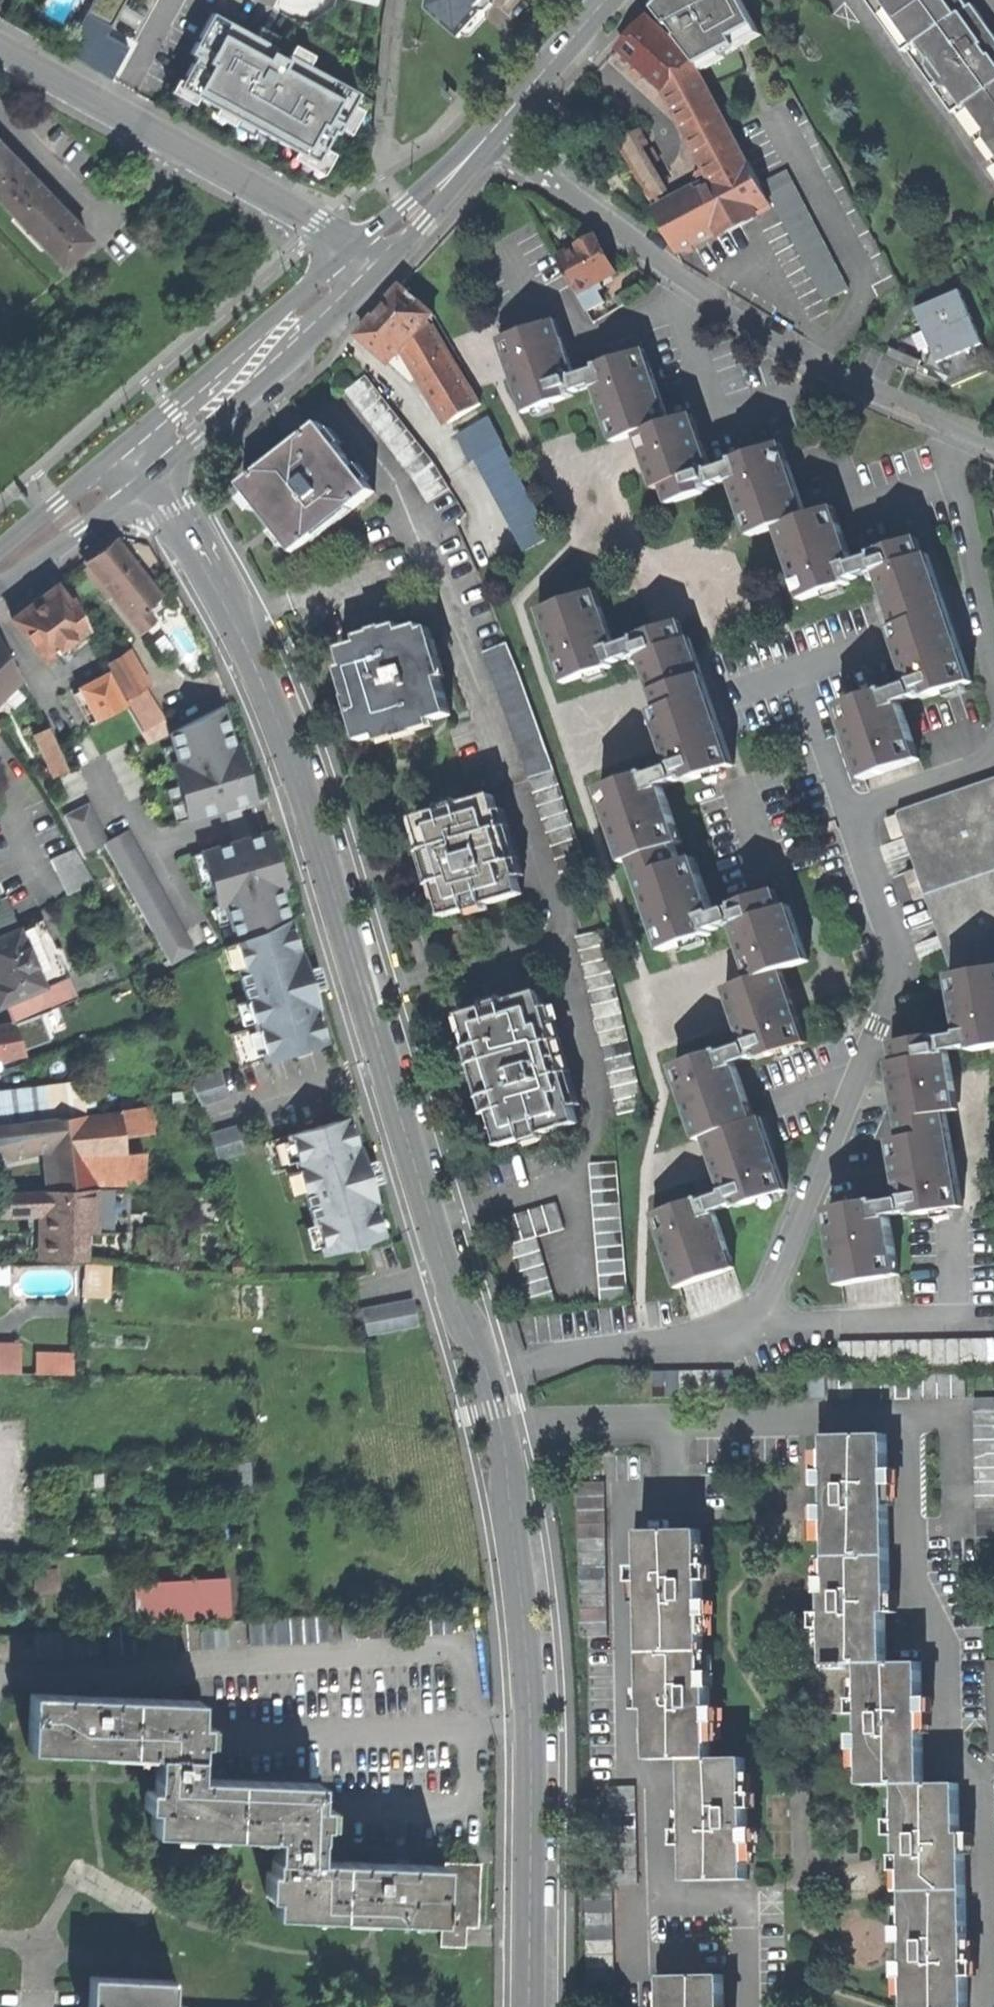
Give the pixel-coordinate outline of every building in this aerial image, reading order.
[(86,13),(112,27),(126,0),(99,0),(95,6),(91,4),(86,13)] [(457,39),(479,13),(487,12),(492,7),(492,0),(428,0),(425,11),(457,39)] [(760,36),(741,0),(662,0),(654,9),(669,29),(671,28),(680,39),(678,41),(702,72),(704,70),(698,62),(709,56),(711,61),(736,47),(737,49),(760,36)] [(920,44),(970,8),(964,0),(882,0),(916,47),(920,44)] [(969,105),(993,87),(993,33),(990,28),(974,5),(970,8),(920,44),(965,107),(969,105)] [(112,27),(86,13),(64,55),(111,80),(129,47),(107,36),(112,27)] [(180,85),(199,95),(203,97),(201,100),(217,109),(219,110),(220,107),(256,126),(254,129),(255,130),(296,152),(297,153),(299,150),(319,161),(325,149),(334,132),(338,134),(340,129),(353,106),(360,94),(308,66),(299,61),(297,65),(285,59),(278,55),(273,53),(276,48),(273,46),(254,36),(212,14),(190,54),(195,56),(181,81),(180,85)] [(698,196),(657,218),(677,255),(769,205),(693,62),(646,17),(617,50),(630,62),(665,93),(670,87),(711,166),(695,175),(692,186),(698,196)] [(260,26),(254,36),(273,46),(278,36),(260,26)] [(299,61),(308,66),(313,56),(293,45),(285,59),(297,65),(299,61)] [(193,105),(199,95),(180,85),(181,81),(177,79),(170,92),(193,105)] [(969,105),(993,140),(993,87),(969,105)] [(353,106),(340,129),(350,134),(362,111),(353,106)] [(252,137),(255,130),(254,129),(256,126),(220,107),(219,110),(217,109),(213,116),(252,137)] [(650,203),(665,195),(640,151),(648,147),(639,131),(617,144),(650,203)] [(0,147),(0,148),(7,155),(13,149),(9,145),(6,141),(0,147)] [(62,267),(89,240),(72,223),(61,211),(57,207),(50,199),(44,194),(34,183),(23,172),(11,160),(7,155),(0,148),(0,203),(62,267)] [(297,153),(296,152),(292,159),(323,175),(334,155),(325,149),(319,161),(299,150),(297,153)] [(15,156),(11,160),(23,172),(26,168),(15,156)] [(785,173),(762,186),(822,304),(846,292),(785,173)] [(37,180),(34,183),(44,194),(48,191),(37,180)] [(56,194),(50,199),(57,207),(63,201),(59,197),(56,194)] [(65,208),(61,211),(72,223),(76,219),(65,208)] [(578,294),(599,282),(615,273),(606,256),(596,238),(559,259),(578,294)] [(599,282),(578,294),(588,312),(604,303),(598,293),(604,290),(599,282)] [(448,425),(481,405),(468,384),(466,385),(434,330),(432,328),(430,329),(426,326),(433,318),(402,289),(381,312),(358,337),(390,366),(404,351),(428,391),(448,425)] [(916,309),(933,349),(939,364),(983,345),(961,291),(916,309)] [(574,396),(573,394),(568,379),(575,377),(566,352),(556,321),(500,340),(524,413),(574,396)] [(939,364),(933,349),(925,366),(929,367),(931,368),(928,375),(952,386),(993,369),(983,345),(939,364)] [(921,361),(891,347),(886,357),(917,371),(921,361)] [(603,384),(595,387),(613,442),(636,435),(670,423),(645,351),(598,367),(598,369),(603,384)] [(603,384),(598,369),(575,377),(568,379),(573,394),(595,387),(603,384)] [(412,478),(427,504),(451,490),(436,465),(366,377),(347,392),(412,478)] [(717,484),(713,472),(698,428),(693,415),(670,423),(636,435),(655,489),(663,486),(669,504),(711,490),(710,487),(717,484)] [(470,463),(475,461),(522,554),(549,541),(502,448),(504,447),(490,420),(458,437),(470,463)] [(352,511),(374,493),(322,424),(299,442),(298,441),(265,467),(266,468),(243,486),(263,511),(267,517),(296,554),(318,537),(319,538),(353,512),(352,511)] [(741,476),(731,480),(737,496),(750,536),(778,527),(807,517),(782,445),(735,460),(736,464),(741,476)] [(736,464),(713,472),(717,484),(731,480),(741,476),(736,464)] [(845,567),(853,564),(834,508),(807,517),(778,527),(803,599),(850,583),(850,581),(845,567)] [(874,557),(879,571),(923,557),(918,540),(873,555),(874,557)] [(140,633),(154,623),(144,611),(160,598),(115,541),(99,554),(86,564),(130,621),(140,633)] [(923,557),(879,571),(872,574),(879,593),(886,591),(898,627),(893,629),(911,686),(915,684),(920,698),(921,700),(971,684),(956,640),(941,593),(934,573),(928,555),(923,557)] [(879,571),(874,557),(853,564),(845,567),(850,581),(872,574),(879,571)] [(13,620),(42,662),(51,655),(59,664),(73,652),(65,643),(86,626),(64,581),(32,606),(13,620)] [(595,592),(539,611),(563,684),(611,668),(610,666),(633,657),(640,678),(647,675),(654,694),(703,678),(696,658),(690,640),(686,641),(680,623),(635,639),(635,641),(614,648),(595,592)] [(361,744),(450,716),(439,680),(438,681),(421,627),(341,652),(347,670),(340,672),(353,718),(361,744)] [(22,680),(14,669),(13,669),(0,644),(0,701),(22,680)] [(482,654),(529,779),(555,771),(507,644),(482,654)] [(124,653),(107,663),(127,699),(144,689),(124,653)] [(721,730),(703,678),(654,694),(659,711),(652,714),(664,749),(721,730)] [(892,708),(902,704),(920,698),(915,684),(911,686),(887,694),(892,708)] [(169,732),(144,689),(127,699),(130,704),(127,705),(149,744),(169,732)] [(921,761),(902,704),(892,708),(887,694),(887,691),(840,707),(864,780),(921,761)] [(234,742),(222,706),(169,732),(173,744),(178,762),(171,764),(172,765),(178,786),(188,820),(256,801),(245,765),(250,764),(246,750),(242,738),(234,742)] [(49,726),(32,734),(52,779),(70,771),(49,726)] [(727,750),(721,730),(664,749),(670,769),(648,777),(647,775),(600,792),(624,863),(632,861),(663,953),(710,937),(709,934),(732,926),(739,947),(796,927),(789,908),(781,911),(775,893),(734,907),(735,910),(714,917),(695,860),(679,865),(673,847),(680,845),(662,789),(683,782),(684,784),(733,768),(727,750)] [(167,767),(172,765),(171,764),(178,762),(173,744),(161,748),(167,767)] [(529,779),(533,793),(559,784),(555,771),(529,779)] [(927,897),(955,977),(993,970),(993,780),(897,813),(898,814),(905,835),(917,869),(927,897)] [(538,805),(564,797),(559,784),(533,793),(538,805)] [(176,824),(188,820),(178,786),(166,790),(176,824)] [(453,916),(524,894),(494,796),(423,819),(428,835),(432,834),(437,849),(427,853),(433,871),(438,886),(447,883),(451,898),(448,899),(453,916)] [(538,805),(542,819),(568,810),(564,797),(538,805)] [(91,802),(63,814),(82,855),(104,843),(109,840),(91,802)] [(568,810),(542,819),(547,833),(573,824),(568,810)] [(894,839),(905,835),(898,814),(886,818),(894,839)] [(578,838),(573,824),(547,833),(552,847),(578,838)] [(128,830),(109,840),(104,843),(169,966),(193,951),(128,830)] [(269,831),(201,851),(211,885),(218,907),(225,905),(230,923),(235,943),(290,919),(283,893),(278,876),(283,874),(280,866),(269,831)] [(556,859),(582,850),(578,838),(552,847),(556,859)] [(52,860),(68,896),(91,886),(75,850),(52,860)] [(200,889),(211,885),(201,851),(189,855),(200,889)] [(284,865),(280,866),(283,874),(278,876),(283,893),(292,890),(289,879),(284,865)] [(916,901),(927,897),(917,869),(906,873),(916,901)] [(218,927),(230,923),(225,905),(218,907),(213,908),(218,927)] [(290,919),(235,943),(242,966),(243,970),(238,971),(246,1001),(253,1021),(254,1026),(230,1034),(240,1069),(292,1052),(295,1057),(309,1052),(307,1048),(326,1042),(316,1009),(320,1008),(315,993),(309,995),(301,971),(308,969),(302,952),(300,953),(290,919)] [(13,1024),(79,1001),(65,969),(70,967),(63,950),(58,951),(45,920),(0,940),(0,1009),(6,1007),(13,1024)] [(798,933),(796,927),(739,947),(752,982),(725,992),(737,1028),(794,1008),(782,972),(808,962),(798,933)] [(577,938),(579,950),(606,944),(603,932),(577,938)] [(232,969),(242,966),(235,943),(225,947),(232,969)] [(582,964),(609,958),(606,944),(579,950),(582,964)] [(586,977),(612,971),(609,958),(582,964),(586,977)] [(318,966),(308,969),(301,971),(309,995),(315,993),(314,991),(325,987),(321,976),(318,966)] [(957,1169),(948,1113),(959,1110),(950,1052),(973,1049),(973,1050),(993,1047),(993,970),(955,977),(952,977),(961,1035),(940,1039),(940,1037),(897,1043),(900,1062),(892,1064),(897,1095),(904,1139),(894,1141),(899,1180),(957,1169)] [(616,985),(612,971),(586,977),(589,991),(616,985)] [(589,991),(592,1005),(619,998),(616,985),(589,991)] [(509,1147),(580,1126),(540,995),(469,1016),(475,1033),(478,1033),(483,1047),(474,1051),(484,1086),(493,1116),(503,1113),(508,1128),(504,1130),(509,1147)] [(592,1005),(595,1018),(622,1012),(619,998),(592,1005)] [(243,1025),(253,1021),(246,1001),(236,1004),(243,1025)] [(799,1024),(794,1008),(737,1028),(744,1048),(722,1056),(721,1053),(675,1069),(682,1086),(679,1087),(699,1142),(705,1139),(718,1175),(774,1156),(762,1120),(755,1122),(735,1066),(756,1059),(757,1061),(807,1044),(799,1024)] [(622,1012),(595,1018),(599,1032),(625,1026),(622,1012)] [(24,1057),(18,1038),(55,1026),(51,1013),(13,1025),(0,1028),(0,1061),(24,1057)] [(599,1032),(602,1046),(629,1039),(625,1026),(599,1032)] [(602,1046),(605,1060),(632,1054),(629,1039),(602,1046)] [(632,1054),(605,1060),(608,1073),(635,1067),(632,1054)] [(612,1087),(638,1080),(635,1067),(608,1073),(612,1087)] [(219,1071),(193,1079),(201,1104),(227,1096),(219,1071)] [(642,1094),(638,1080),(612,1087),(615,1100),(642,1094)] [(30,1122),(26,1089),(0,1093),(0,1126),(30,1122)] [(618,1114),(645,1108),(642,1094),(615,1100),(618,1114)] [(128,1184),(125,1156),(123,1138),(154,1135),(151,1108),(120,1111),(120,1113),(0,1127),(0,1156),(48,1143),(54,1189),(97,1184),(128,1184)] [(350,1119),(263,1145),(272,1175),(297,1168),(313,1223),(316,1222),(326,1255),(352,1248),(353,1252),(368,1247),(366,1243),(386,1237),(376,1204),(378,1203),(373,1186),(367,1188),(360,1164),(366,1162),(362,1147),(359,1148),(350,1119)] [(237,1128),(212,1136),(220,1161),(245,1154),(237,1128)] [(145,1154),(125,1156),(128,1184),(145,1186),(145,1154)] [(780,1172),(774,1156),(718,1175),(724,1195),(702,1203),(701,1200),(654,1217),(679,1288),(735,1269),(716,1213),(736,1207),(737,1209),(787,1192),(780,1172)] [(370,1174),(366,1162),(360,1164),(367,1188),(373,1186),(370,1174)] [(591,1164),(592,1177),(619,1175),(618,1162),(591,1164)] [(964,1207),(957,1169),(899,1180),(901,1191),(902,1200),(877,1204),(877,1202),(831,1209),(834,1228),(832,1229),(842,1285),(901,1274),(890,1216),(912,1213),(912,1216),(964,1207)] [(620,1189),(619,1175),(592,1177),(593,1191),(620,1189)] [(2,1211),(47,1210),(45,1262),(85,1261),(86,1234),(128,1235),(129,1190),(98,1189),(48,1191),(47,1194),(1,1195),(2,1211)] [(594,1205),(621,1203),(620,1189),(593,1191),(594,1205)] [(556,1203),(544,1207),(551,1233),(564,1229),(556,1203)] [(595,1219),(623,1217),(621,1203),(594,1205),(595,1219)] [(530,1211),(538,1237),(551,1233),(544,1207),(530,1211)] [(538,1237),(530,1211),(517,1214),(525,1241),(538,1237)] [(511,1245),(525,1241),(517,1214),(503,1218),(511,1245)] [(624,1230),(623,1217),(595,1219),(596,1233),(624,1230)] [(596,1233),(597,1247),(625,1245),(624,1230),(596,1233)] [(511,1245),(515,1258),(542,1250),(538,1237),(525,1241),(511,1245)] [(598,1261),(626,1259),(625,1245),(597,1247),(598,1261)] [(519,1271),(545,1263),(542,1250),(515,1258),(519,1271)] [(598,1261),(600,1275),(627,1273),(626,1259),(598,1261)] [(519,1271),(523,1285),(549,1277),(545,1263),(519,1271)] [(9,1282),(8,1265),(0,1265),(0,1282),(9,1282)] [(109,1266),(85,1266),(85,1291),(108,1292),(109,1266)] [(627,1273),(600,1275),(601,1289),(628,1287),(627,1273)] [(549,1277),(523,1285),(527,1298),(553,1290),(549,1277)] [(602,1303),(629,1301),(628,1287),(601,1289),(602,1303)] [(531,1312),(558,1304),(553,1290),(527,1298),(531,1312)] [(365,1336),(419,1325),(414,1299),(360,1310),(365,1336)] [(993,1365),(993,1338),(840,1341),(841,1368),(993,1365)] [(0,1346),(0,1373),(19,1374),(19,1347),(0,1346)] [(38,1350),(39,1374),(78,1372),(78,1349),(38,1350)] [(653,1397),(734,1396),(734,1370),(653,1371),(653,1397)] [(993,1537),(993,1398),(978,1399),(980,1538),(993,1537)] [(970,1928),(968,1836),(963,1836),(963,1809),(962,1786),(928,1786),(927,1724),(926,1663),(891,1664),(890,1640),(890,1615),(894,1615),(893,1525),(892,1436),(830,1437),(833,1594),(828,1594),(829,1666),(824,1666),(824,1716),(866,1715),(867,1787),(902,1787),(903,1859),(908,1859),(910,2006),(971,2006),(970,1928)] [(243,1491),(251,1490),(252,1479),(243,1479),(243,1491)] [(585,1633),(611,1633),(611,1479),(583,1479),(585,1633)] [(649,1684),(653,1684),(711,1683),(709,1528),(646,1529),(647,1588),(649,1684)] [(38,1592),(49,1591),(49,1571),(37,1572),(38,1592)] [(58,1571),(49,1571),(49,1591),(59,1591),(58,1571)] [(136,1622),(230,1616),(229,1582),(134,1587),(136,1622)] [(249,1620),(250,1646),(331,1641),(329,1615),(249,1620)] [(229,1647),(228,1621),(106,1629),(107,1656),(229,1647)] [(103,1656),(102,1630),(0,1636),(0,1662),(103,1656)] [(716,1683),(711,1683),(653,1684),(653,1715),(654,1755),(689,1755),(717,1754),(716,1683)] [(465,1926),(477,1927),(480,1862),(443,1861),(443,1866),(400,1864),(314,1861),(315,1838),(317,1838),(318,1825),(322,1826),(323,1816),(323,1807),(316,1806),(317,1783),(194,1778),(196,1742),(203,1742),(204,1733),(204,1724),(197,1724),(198,1701),(107,1697),(30,1694),(28,1749),(162,1754),(161,1761),(155,1761),(155,1777),(153,1777),(153,1790),(146,1789),(145,1808),(152,1808),(151,1831),(282,1837),(282,1843),(276,1843),(276,1853),(273,1853),(273,1870),(267,1870),(266,1891),(274,1891),(273,1914),(440,1920),(439,1946),(464,1947),(465,1926)] [(751,1754),(717,1754),(689,1755),(690,1823),(690,1878),(753,1876),(751,1754)] [(589,1980),(617,1979),(616,1882),(641,1882),(640,1783),(612,1784),(613,1882),(588,1882),(589,1980)] [(726,1973),(667,1974),(667,2006),(726,2006),(726,1973)] [(178,2004),(171,2003),(172,1980),(91,1977),(90,2006),(178,2006),(178,2004)]
